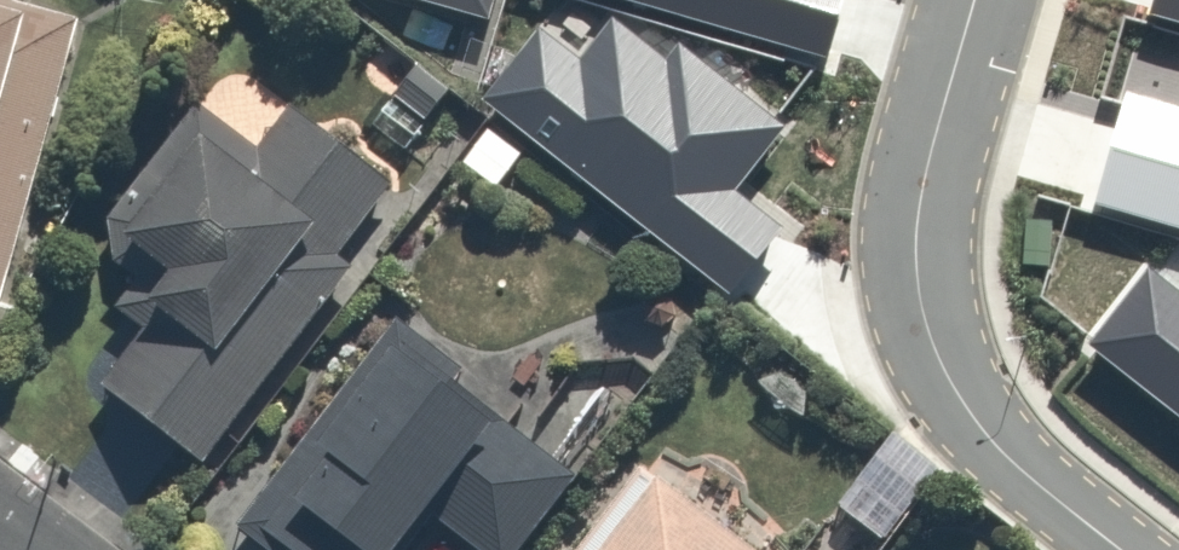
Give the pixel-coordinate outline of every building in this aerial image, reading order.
[(69,0),(0,0),(0,277),(69,0)] [(487,20),(493,0),(415,0),(487,20)] [(828,55),(844,0),(634,0),(828,55)] [(1152,13),(1178,20),(1178,0),(1156,0),(1152,13)] [(539,25),(481,98),(732,296),(783,225),(737,189),(784,125),(678,42),(666,58),(612,16),(581,55),(539,25)] [(1126,91),(1095,204),(1178,229),(1178,104),(1126,91)] [(253,148),(184,97),(101,208),(152,245),(130,275),(151,291),(93,369),(196,445),(392,181),(286,103),(253,148)] [(1148,267),(1089,343),(1178,412),(1178,291),(1148,267)] [(400,324),(272,476),(292,493),(264,527),(291,549),(364,549),(413,490),(485,549),(507,549),(580,464),(495,394),(491,399),(400,324)] [(650,451),(566,549),(768,549),(650,451)]
